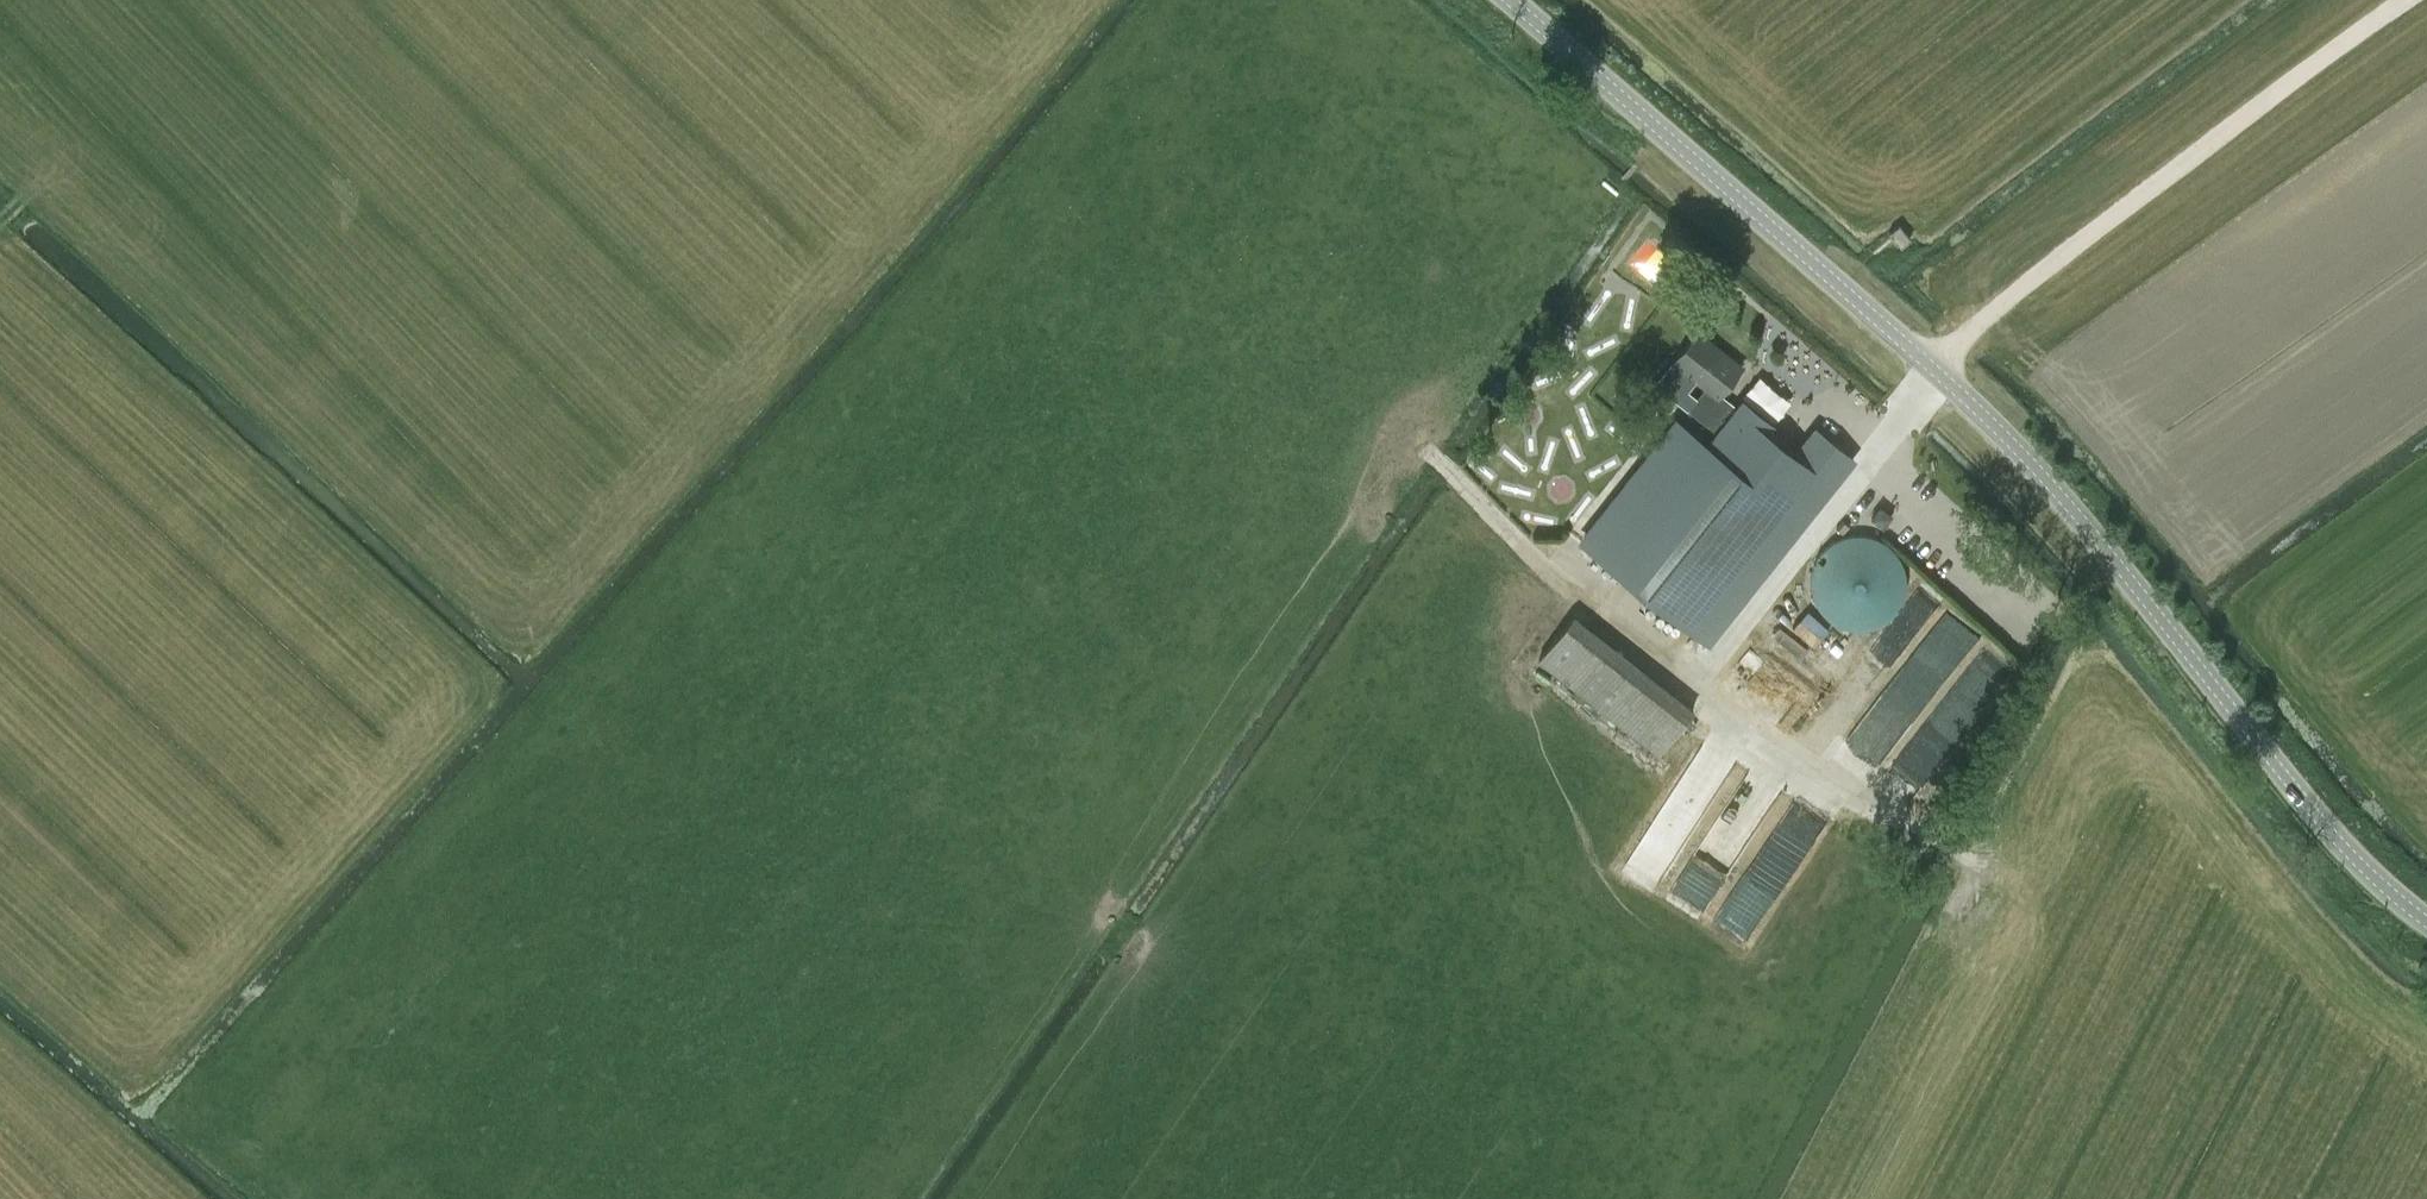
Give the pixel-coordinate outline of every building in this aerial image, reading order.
[(1889,232),(1901,246),(1912,238),(1899,223),(1889,232)] [(1651,275),(1669,258),(1651,240),(1634,258),(1651,275)] [(1743,367),(1697,330),(1664,370),(1688,388),(1695,380),(1706,388),(1689,409),(1718,432),(1738,407),(1721,394),(1743,367)] [(1794,453),(1738,407),(1718,432),(1706,447),(1677,423),(1584,540),(1710,641),(1852,462),(1813,431),(1794,453)] [(1847,535),(1835,540),(1825,548),(1818,558),(1813,570),(1811,582),(1813,594),(1818,606),(1825,616),(1835,623),(1847,628),(1860,630),(1872,628),(1883,623),(1893,616),(1901,606),(1906,594),(1908,582),(1906,570),(1901,558),(1893,548),(1883,540),(1872,535),(1860,534),(1847,535)] [(1910,626),(1921,629),(1929,604),(1905,597),(1894,635),(1906,639),(1910,626)] [(1808,614),(1798,630),(1820,643),(1829,627),(1808,614)] [(1542,664),(1669,753),(1701,708),(1574,619),(1542,664)] [(1772,805),(1782,792),(1742,762),(1729,778),(1740,787),(1743,783),(1772,805)]
